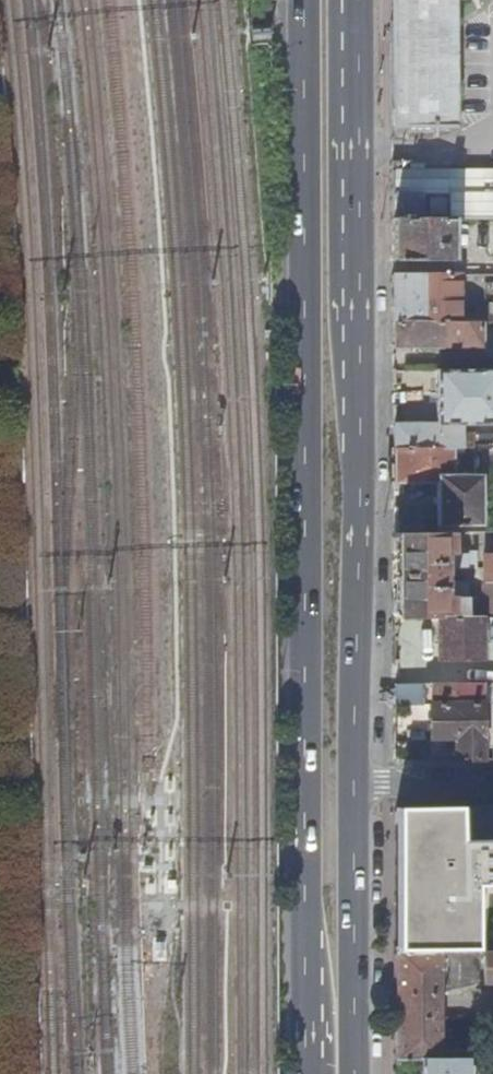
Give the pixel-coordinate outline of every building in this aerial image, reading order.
[(389,128),(453,127),(452,0),(388,0),(389,128)] [(390,170),(390,216),(450,217),(492,217),(492,170),(390,170)] [(450,217),(390,216),(391,261),(450,261),(450,217)] [(459,275),(391,275),(392,320),(459,320),(458,313),(459,275)] [(458,313),(459,320),(480,320),(492,320),(492,304),(483,305),(482,313),(458,313)] [(459,320),(392,320),(392,349),(480,349),(480,320),(459,320)] [(391,424),(392,450),(461,448),(462,425),(492,425),(492,371),(435,370),(435,425),(391,424)] [(471,448),(480,448),(492,449),(492,430),(471,430),(471,448)] [(392,466),(392,484),(435,484),(436,526),(480,526),(480,478),(472,478),(472,461),(481,461),(480,448),(471,448),(461,448),(392,450),(392,466)] [(481,461),(492,460),(492,449),(480,448),(481,461)] [(392,506),(392,533),(420,533),(420,507),(392,506)] [(392,533),(393,620),(436,620),(469,620),(469,612),(469,584),(430,584),(430,571),(465,572),(465,550),(453,552),(453,555),(435,554),(436,533),(420,533),(392,533)] [(492,585),(492,555),(485,555),(485,585),(492,585)] [(492,619),(492,585),(485,585),(485,612),(485,620),(492,619)] [(436,620),(435,660),(492,660),(492,619),(485,620),(469,620),(436,620)] [(393,683),(393,697),(423,698),(423,683),(393,683)] [(455,739),(454,762),(483,763),(483,683),(423,683),(423,698),(430,698),(429,738),(455,739)] [(401,807),(392,812),(393,954),(476,954),(476,888),(492,888),(492,806),(401,807)] [(476,954),(393,954),(393,1063),(423,1063),(441,1062),(442,1055),(442,998),(492,999),(492,953),(476,954)] [(473,1062),(492,1062),(492,1054),(442,1055),(441,1062),(473,1062)] [(424,1073),(473,1073),(473,1062),(441,1062),(423,1063),(424,1073)]
